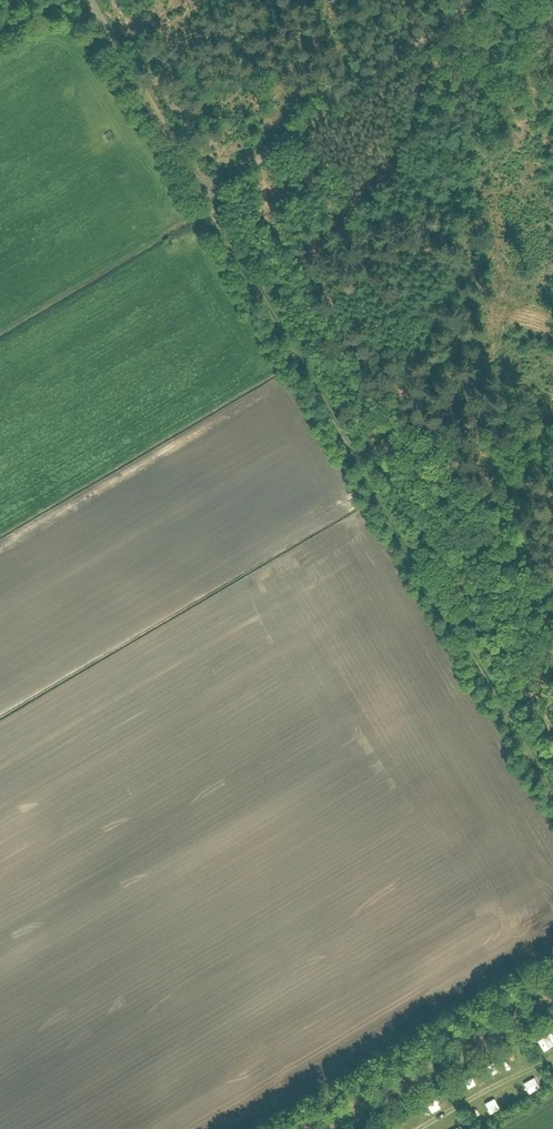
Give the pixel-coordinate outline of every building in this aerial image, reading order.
[(481,1070),(471,1074),(475,1084),(485,1079),(481,1070)] [(489,1095),(482,1098),(485,1106),(493,1103),(489,1095)] [(400,1116),(390,1122),(394,1128),(407,1128),(400,1116)]
